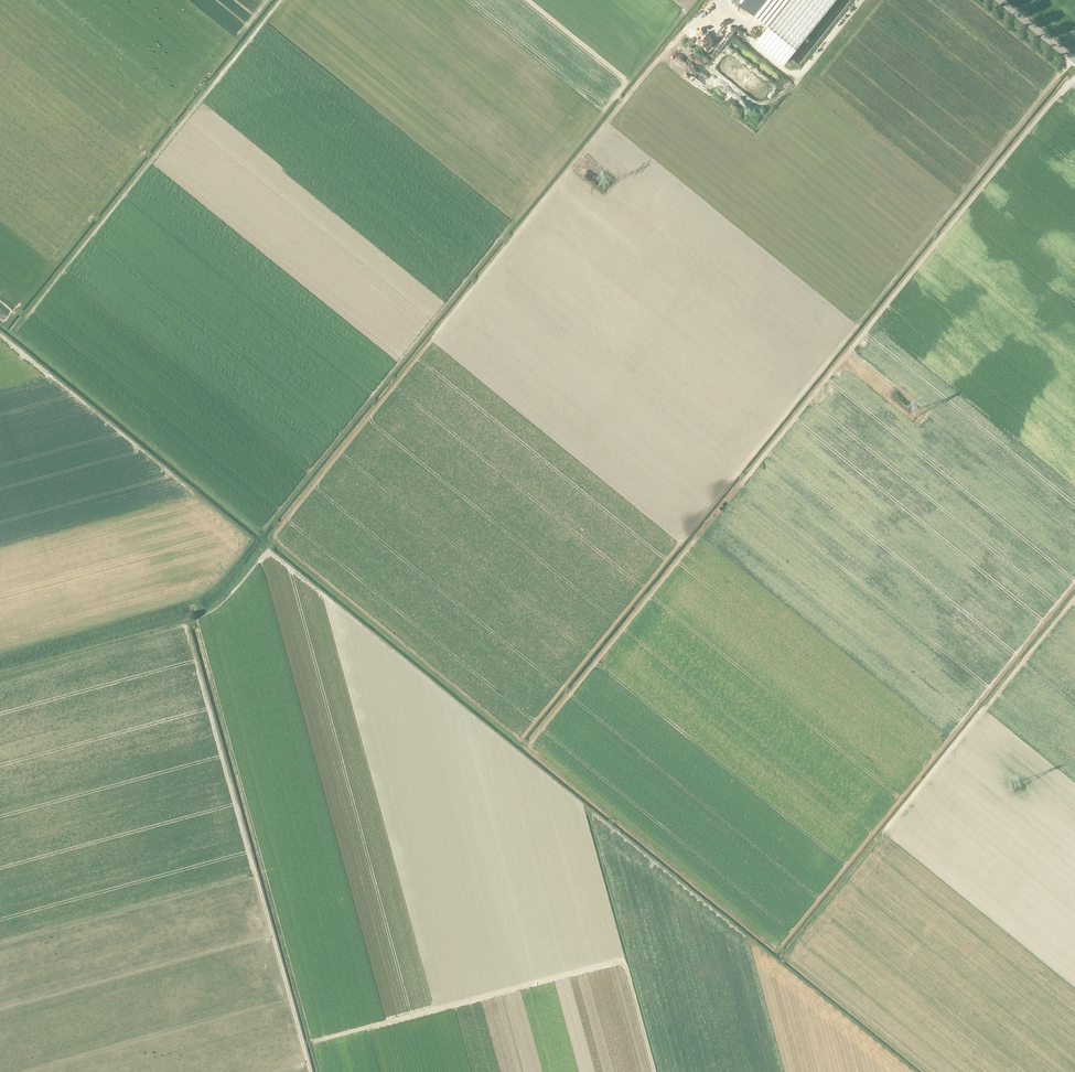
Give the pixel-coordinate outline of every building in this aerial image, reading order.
[(754,14),(766,0),(736,0),(754,14)] [(754,14),(767,25),(755,40),(784,63),(834,0),(766,0),(754,14)]
